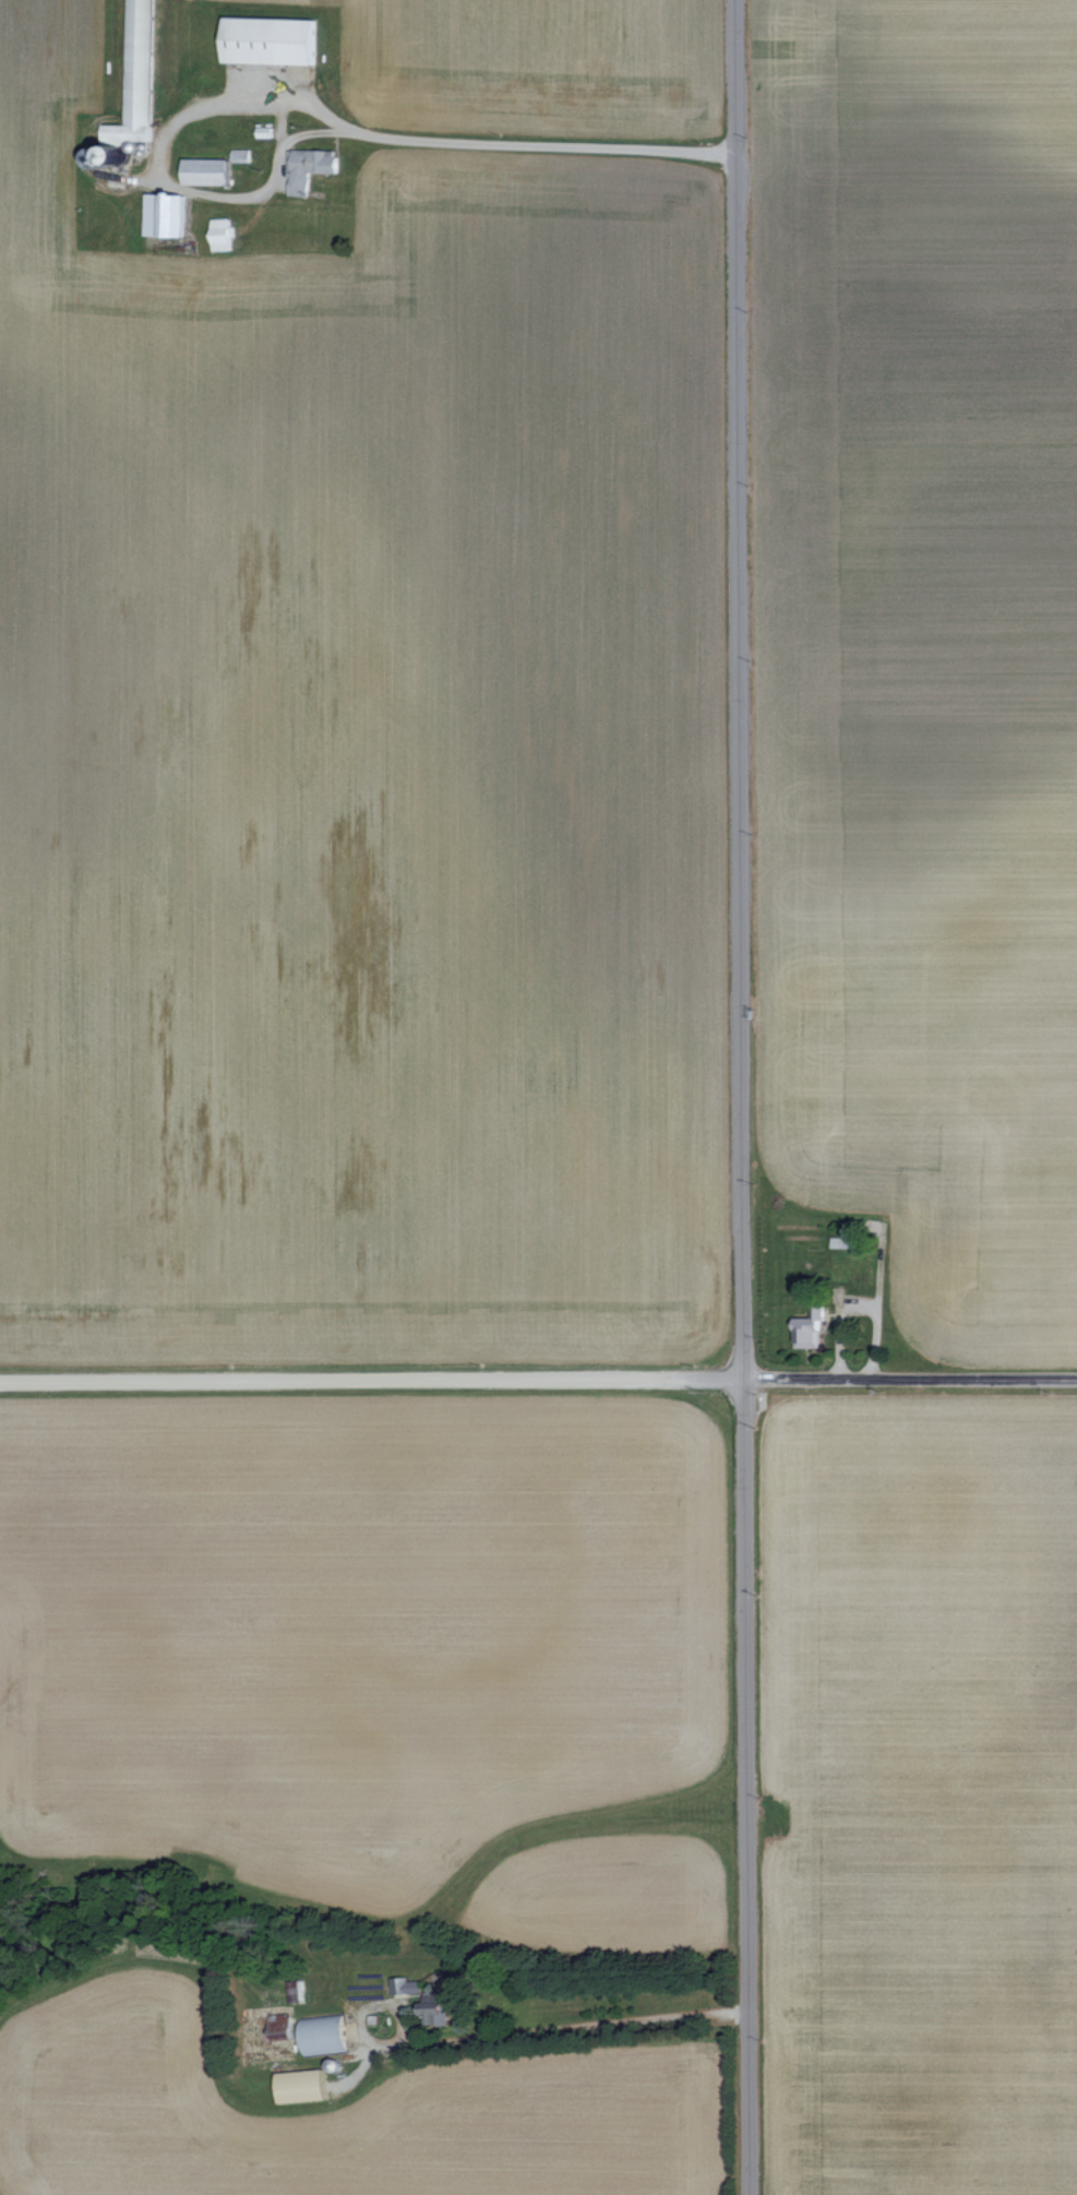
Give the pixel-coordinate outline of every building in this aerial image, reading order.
[(313,64),(314,19),(223,16),(222,62),(313,64)] [(269,127),(255,127),(256,138),(270,137),(269,127)] [(230,161),(247,162),(247,150),(230,149),(230,161)] [(227,184),(226,158),(181,159),(181,185),(227,184)] [(143,235),(182,236),(183,194),(144,193),(143,235)] [(228,218),(210,218),(210,251),(229,250),(228,218)] [(849,1237),(831,1239),(832,1249),(850,1247),(849,1237)] [(793,1319),(794,1349),(817,1348),(816,1322),(822,1321),(822,1308),(810,1308),(810,1318),(793,1319)] [(390,1995),(420,1994),(419,1981),(407,1981),(407,1977),(390,1977),(390,1995)] [(446,2025),(445,2001),(417,2002),(417,2015),(423,2015),(423,2026),(446,2025)] [(268,2015),(269,2041),(290,2040),(289,2014),(268,2015)] [(298,2019),(300,2055),(343,2053),(341,2016),(298,2019)] [(323,2100),(322,2070),(275,2072),(276,2102),(323,2100)]
